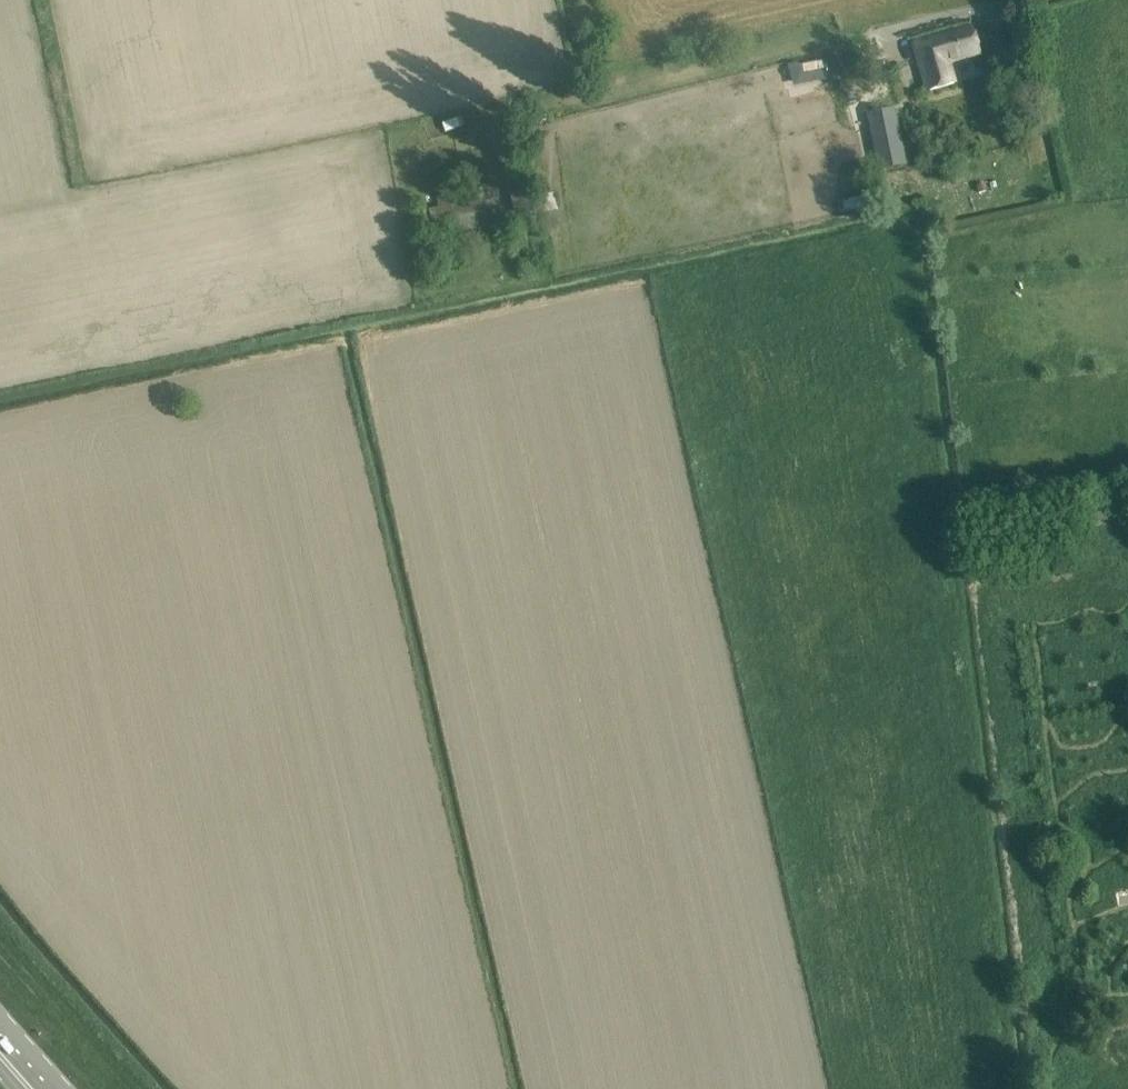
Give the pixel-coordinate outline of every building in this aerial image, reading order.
[(972,26),(914,43),(928,90),(953,83),(947,64),(980,54),(972,26)] [(823,60),(797,66),(800,77),(826,70),(823,60)] [(923,154),(914,109),(900,112),(909,157),(923,154)] [(480,187),(477,187),(476,178),(460,181),(462,190),(438,195),(440,206),(430,208),(435,235),(487,224),(480,187)]
